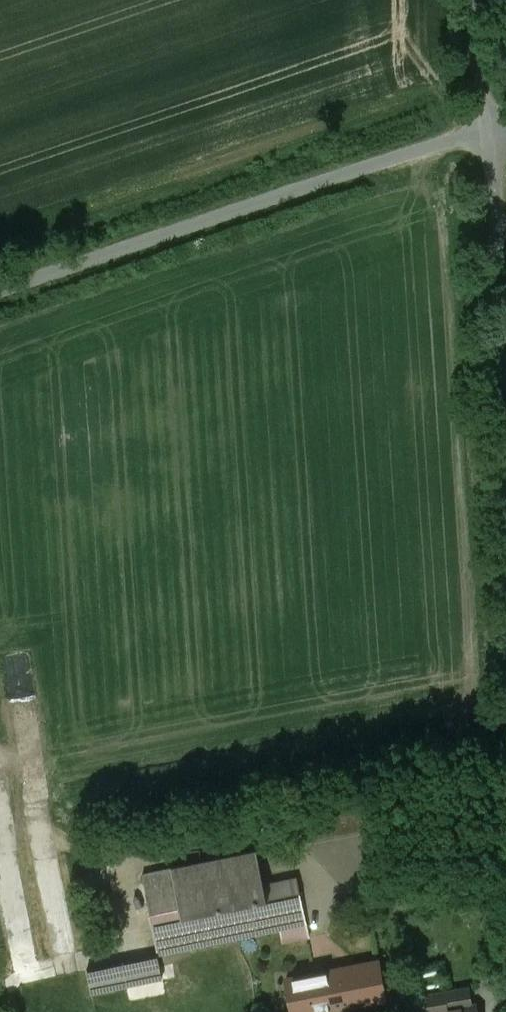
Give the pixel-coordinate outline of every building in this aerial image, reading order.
[(380,795),(301,811),(308,841),(387,825),(380,795)] [(258,851),(143,875),(160,955),(281,930),(284,943),(311,938),(298,879),(266,885),(258,851)] [(158,956),(87,970),(92,994),(163,979),(158,956)] [(310,976),(310,974),(287,978),(294,1011),(322,1011),(385,999),(385,1001),(387,1001),(379,960),(360,964),(361,966),(310,976)] [(450,1011),(447,992),(427,996),(430,1011),(444,1011),(450,1011)]
